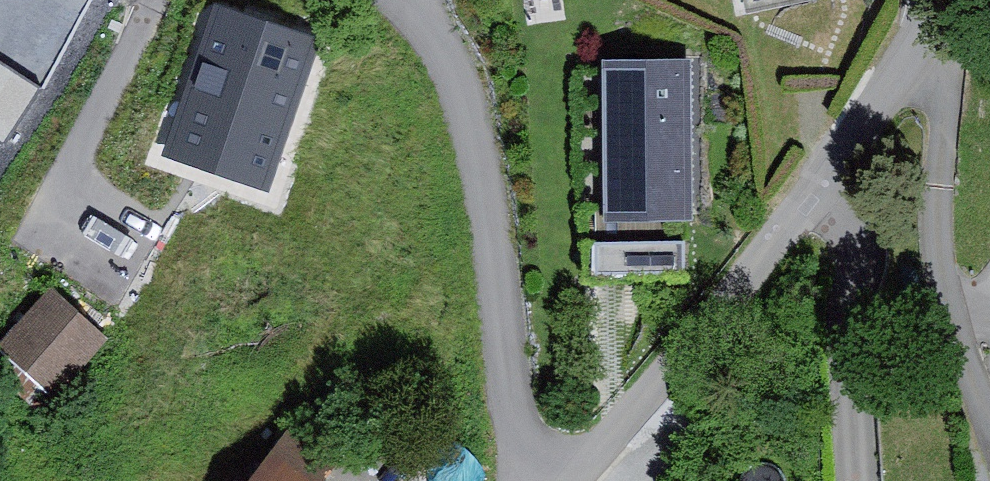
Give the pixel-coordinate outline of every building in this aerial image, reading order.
[(772,14),(828,0),(769,0),(772,14)] [(319,41),(215,6),(164,157),(268,192),(319,41)] [(6,136),(39,85),(0,61),(0,132),(6,136)] [(690,65),(606,68),(612,236),(696,233),(690,65)] [(0,340),(0,346),(54,397),(111,338),(54,284),(0,340)] [(356,463),(296,422),(255,480),(343,480),(356,463)]
